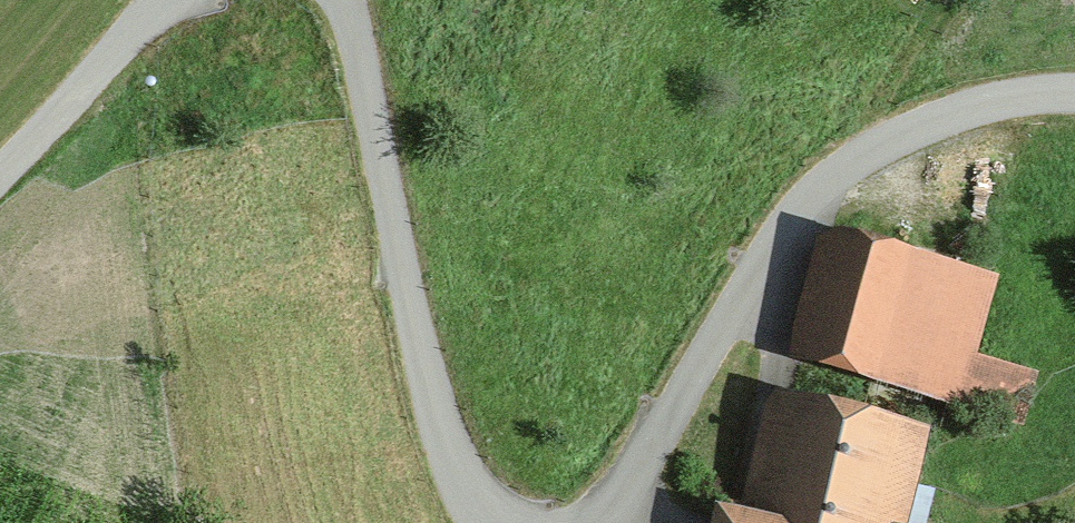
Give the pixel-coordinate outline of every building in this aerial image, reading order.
[(998,288),(835,248),(804,372),(1023,426),(1034,383),(977,369),(998,288)] [(766,403),(734,522),(902,522),(922,443),(766,403)]
